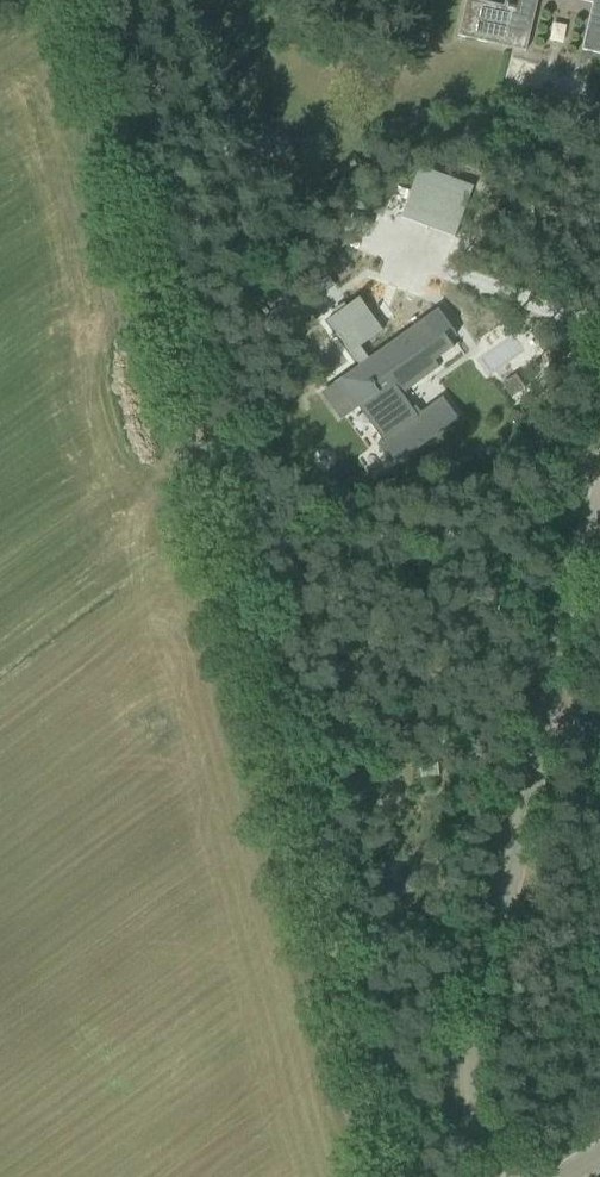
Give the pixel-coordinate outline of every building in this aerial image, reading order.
[(505,3),(493,0),(466,0),(459,32),(528,47),(539,0),(506,0),(505,3)] [(582,49),(599,53),(599,0),(593,0),(582,49)] [(454,237),(471,192),(469,191),(419,173),(417,172),(401,217),(454,237)] [(340,377),(360,405),(373,396),(397,429),(377,444),(393,465),(435,435),(419,413),(417,415),(401,394),(439,366),(425,347),(439,337),(424,317),(368,358),(351,333),(372,317),(349,285),(319,307),(358,364),(340,377)]
